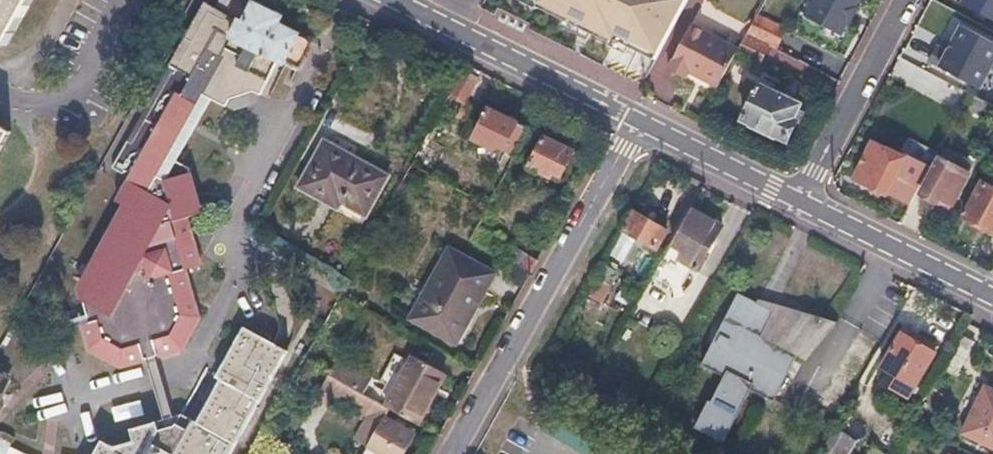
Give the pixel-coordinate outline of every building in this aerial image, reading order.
[(8,46),(34,0),(0,0),(0,41),(8,46)] [(79,282),(86,319),(79,321),(83,347),(114,364),(145,355),(156,352),(177,345),(194,313),(184,265),(201,261),(192,212),(209,209),(200,165),(171,149),(223,56),(220,54),(225,45),(243,55),(248,46),(264,55),(258,65),(274,74),(283,57),(299,66),(316,35),(282,16),(284,13),(260,0),(254,0),(253,0),(252,0),(218,0),(215,6),(205,0),(204,0),(111,164),(129,174),(116,198),(124,202),(79,282)] [(657,46),(683,0),(530,0),(528,4),(608,39),(615,29),(631,37),(641,42),(643,39),(649,42),(657,46)] [(796,14),(842,36),(849,21),(852,23),(859,8),(856,7),(859,0),(802,0),(796,14)] [(956,1),(992,22),(992,0),(957,0),(956,1)] [(771,44),(777,48),(782,40),(786,30),(757,15),(748,32),(771,44)] [(738,50),(692,26),(668,70),(677,75),(686,80),(690,73),(717,88),(735,53),(738,50)] [(926,61),(979,90),(992,63),(992,43),(960,26),(946,52),(935,46),(926,61)] [(771,44),(748,32),(738,50),(761,62),(766,53),(771,44)] [(479,77),(462,68),(448,93),(462,100),(455,114),(467,120),(474,106),(466,102),(479,77)] [(805,98),(760,77),(741,116),(787,137),(805,98)] [(970,96),(967,94),(960,108),(971,114),(973,111),(986,118),(991,108),(977,100),(970,96)] [(509,116),(490,106),(474,137),(495,148),(497,144),(514,153),(528,126),(509,116)] [(10,132),(0,127),(0,150),(10,132)] [(559,141),(543,133),(526,164),(547,175),(550,169),(560,175),(574,150),(559,141)] [(357,157),(325,139),(297,188),(336,210),(340,202),(366,216),(389,175),(357,157)] [(900,157),(872,141),(853,177),(875,189),(897,201),(898,199),(915,166),(900,157)] [(941,158),(939,157),(920,195),(929,200),(938,205),(942,200),(952,206),(969,174),(960,169),(964,160),(945,150),(941,158)] [(902,154),(900,157),(915,166),(898,199),(908,205),(928,168),(902,154)] [(981,182),(963,218),(978,226),(992,234),(992,189),(981,182)] [(708,214),(693,206),(672,244),(682,250),(678,257),(697,267),(722,223),(708,214)] [(633,211),(624,227),(658,246),(668,229),(650,220),(633,211)] [(537,257),(514,244),(506,258),(529,271),(537,257)] [(447,246),(422,293),(408,318),(456,344),(495,272),(447,246)] [(609,282),(599,277),(590,295),(600,300),(609,282)] [(758,300),(739,291),(702,365),(723,376),(699,428),(726,440),(750,388),(774,400),(797,352),(809,359),(838,318),(766,299),(760,297),(758,300)] [(288,347),(245,324),(217,373),(222,375),(198,417),(181,409),(176,419),(157,424),(155,417),(129,425),(133,437),(113,444),(101,437),(92,453),(230,453),(288,347)] [(919,341),(903,331),(882,364),(915,385),(935,351),(919,341)] [(156,352),(145,355),(164,414),(173,411),(156,352)] [(446,372),(413,355),(386,406),(391,408),(420,423),(446,372)] [(339,356),(329,374),(363,394),(374,376),(339,356)] [(0,369),(0,389),(8,374),(0,369)] [(329,374),(322,387),(369,413),(355,438),(370,446),(386,416),(391,408),(386,406),(363,394),(329,374)] [(983,386),(960,432),(992,448),(992,391),(983,386)] [(173,411),(164,414),(155,416),(158,424),(176,418),(181,408),(173,411)] [(551,408),(539,428),(542,429),(585,453),(631,453),(551,408)] [(386,416),(370,446),(384,453),(404,453),(415,432),(386,416)] [(837,428),(825,448),(834,453),(841,453),(851,436),(837,428)] [(0,437),(0,453),(30,453),(11,444),(12,443),(0,437)] [(370,446),(365,453),(384,453),(370,446)]
